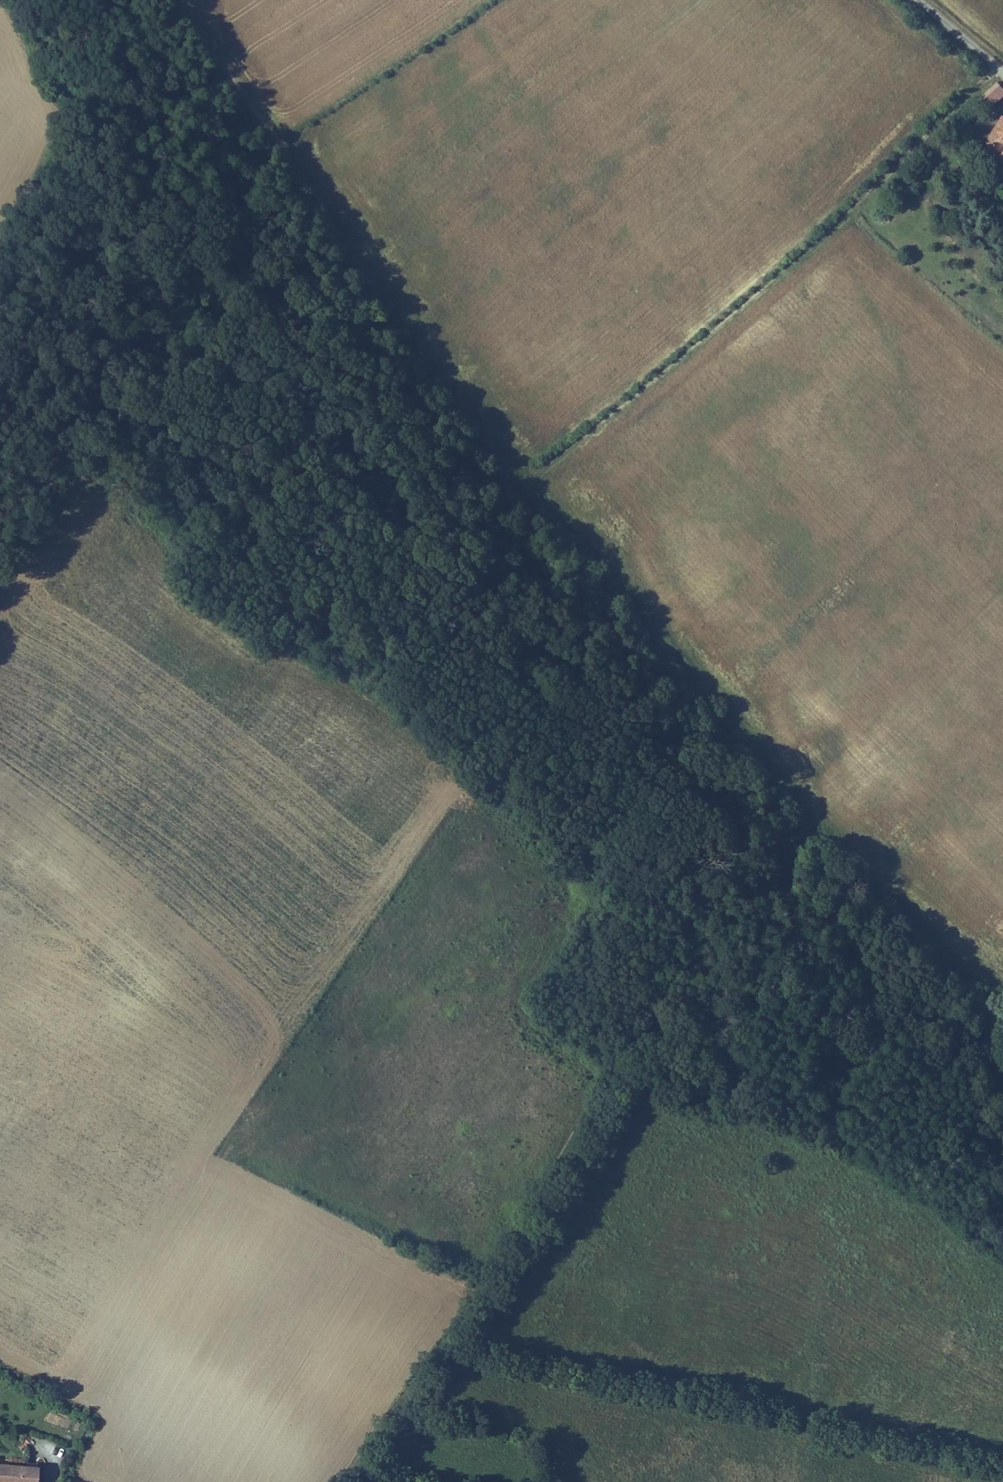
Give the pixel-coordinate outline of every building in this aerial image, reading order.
[(1002,97),(1002,90),(996,82),(982,95),(993,107),(1002,97)] [(1002,139),(1002,118),(1001,117),(985,144),(996,151),(1002,139)] [(995,153),(1002,158),(1002,139),(996,151),(995,153)] [(6,1481),(13,1481),(35,1481),(36,1468),(0,1465),(0,1481),(6,1481)]
